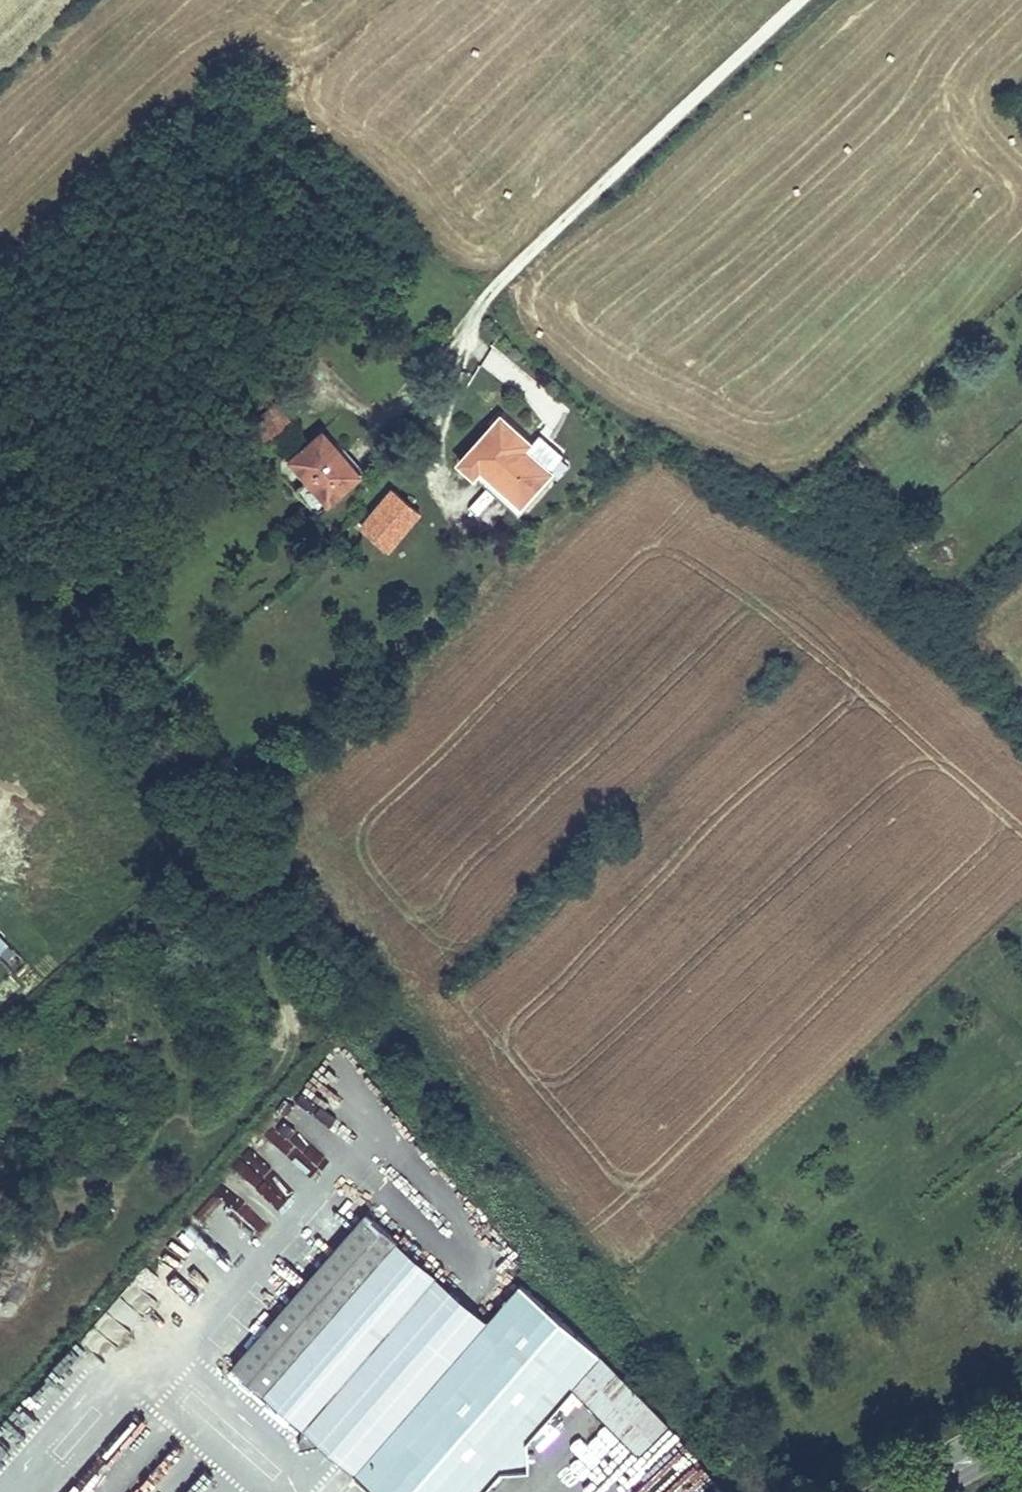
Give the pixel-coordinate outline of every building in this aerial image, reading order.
[(276,403),(230,440),(236,449),(258,431),(267,440),(290,420),(276,403)] [(500,415),(458,461),(473,474),(480,468),(520,505),(551,471),(526,448),(530,443),(500,415)] [(321,432),(290,459),(326,500),(357,473),(321,432)] [(393,490),(361,526),(386,547),(417,512),(393,490)] [(10,941),(0,934),(0,953),(10,941)] [(599,1354),(600,1353),(519,1282),(486,1320),(394,1240),(396,1239),(366,1213),(233,1365),(301,1425),(300,1447),(321,1442),(378,1491),(479,1491),(501,1467),(528,1465),(526,1438),(573,1385),(638,1451),(668,1422),(599,1354)] [(685,1458),(649,1490),(650,1491),(716,1491),(685,1458)]
